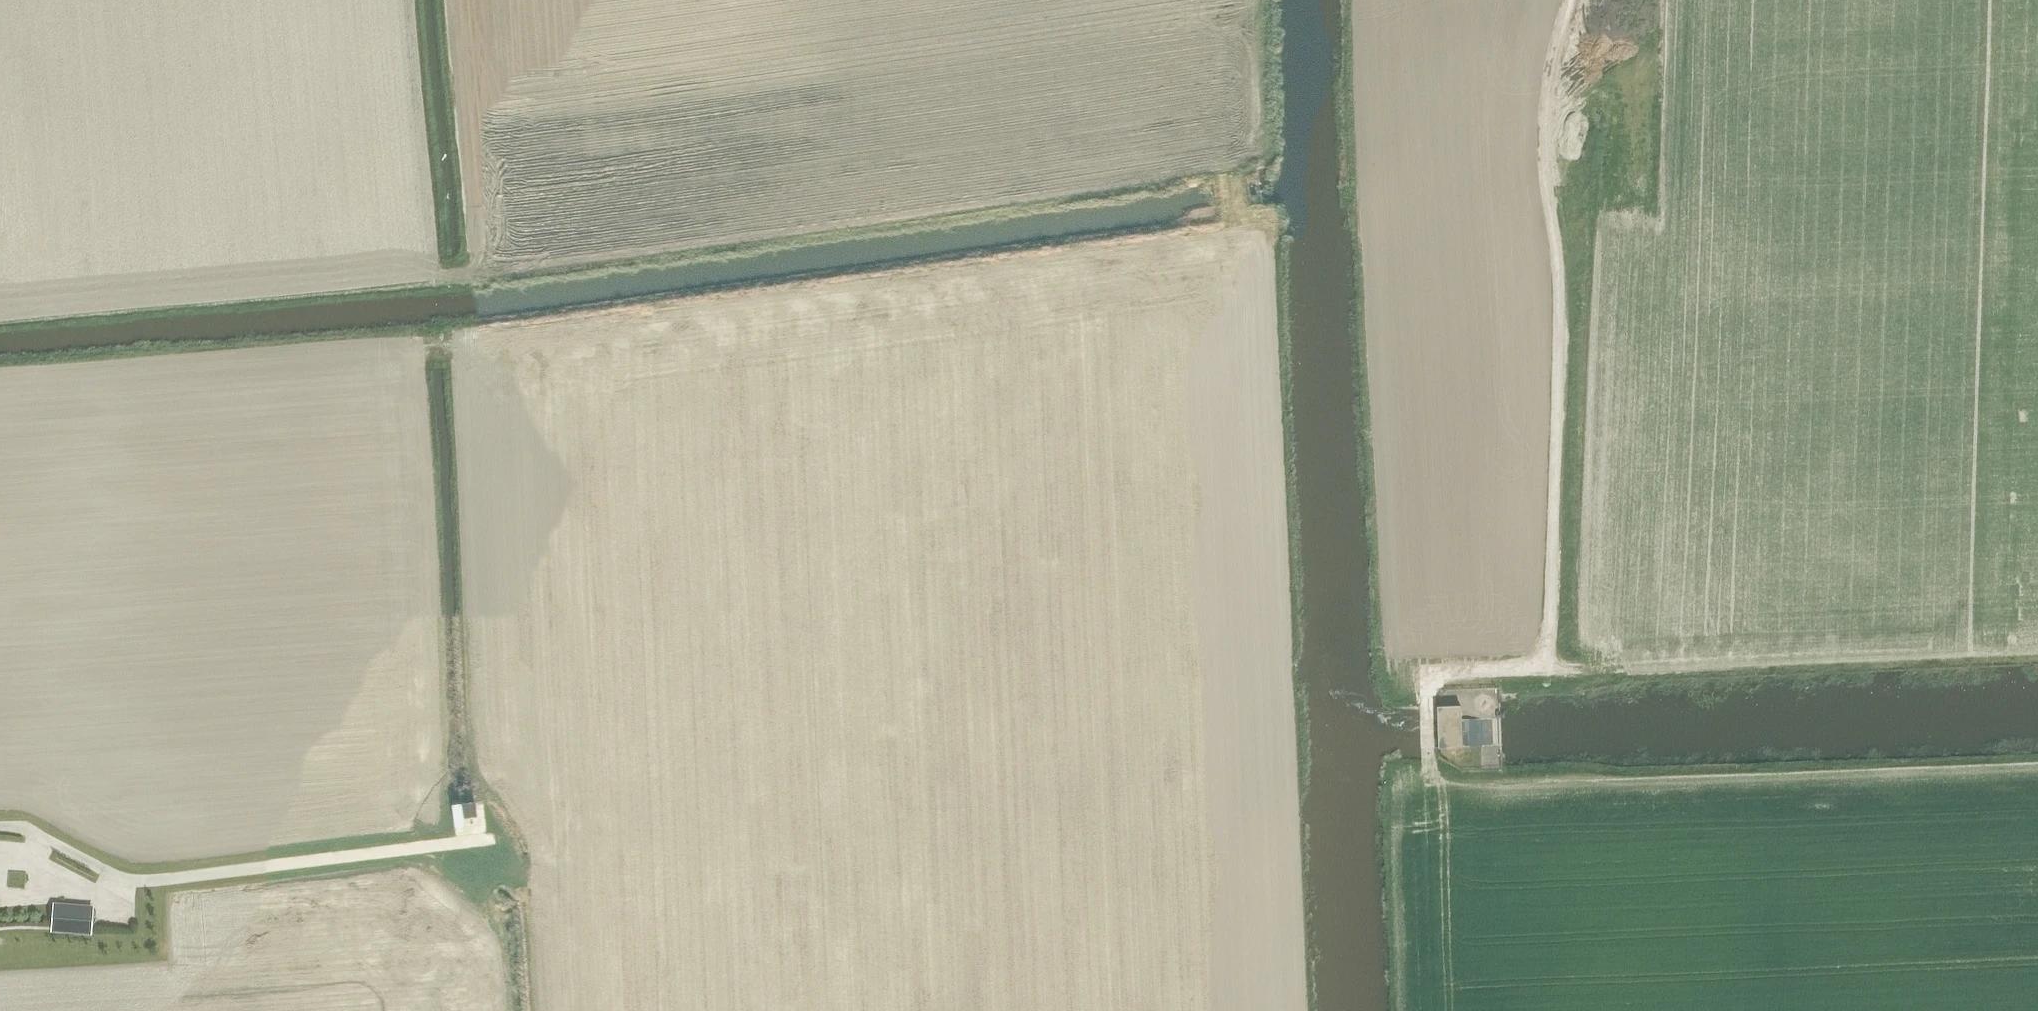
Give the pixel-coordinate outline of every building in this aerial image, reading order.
[(1440,747),(1463,747),(1461,706),(1439,706),(1440,747)] [(1467,717),(1468,744),(1495,743),(1495,716),(1467,717)] [(474,803),(462,804),(464,816),(476,815),(474,803)] [(51,932),(91,935),(93,905),(53,903),(51,932)]
